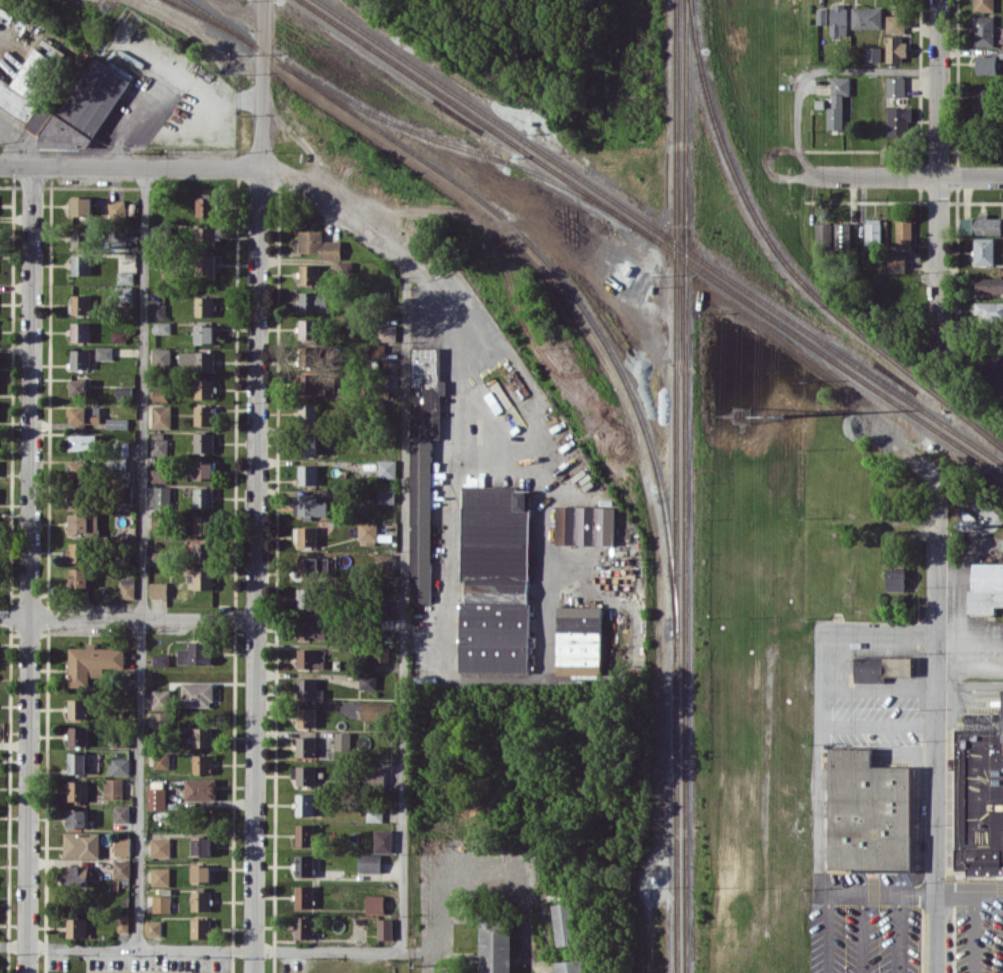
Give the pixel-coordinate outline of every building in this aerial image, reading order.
[(994,0),(973,0),(973,11),(994,12),(994,0)] [(831,35),(847,35),(848,4),(831,3),(831,35)] [(882,6),(852,7),(852,28),(882,28),(882,6)] [(827,24),(827,9),(818,9),(818,24),(827,24)] [(905,15),(886,15),(886,33),(905,32),(905,15)] [(994,15),(973,15),(974,45),(994,45),(994,15)] [(886,62),(905,62),(904,36),(885,36),(886,62)] [(129,84),(129,73),(111,62),(109,65),(95,57),(60,113),(40,100),(40,89),(47,78),(47,76),(64,50),(43,37),(13,84),(0,75),(0,104),(27,122),(30,122),(27,127),(41,136),(41,147),(88,147),(129,84)] [(867,61),(881,61),(880,47),(866,47),(867,61)] [(1000,74),(1000,57),(1002,57),(1002,51),(1001,51),(1001,55),(977,55),(976,73),(1000,74)] [(827,128),(842,129),(843,95),(850,95),(850,77),(831,76),(831,107),(827,107),(827,128)] [(904,77),(886,77),(886,96),(905,96),(904,77)] [(974,110),(997,109),(996,84),(974,85),(974,110)] [(887,108),(888,137),(909,137),(909,107),(887,108)] [(93,197),(72,197),(72,215),(93,215),(93,197)] [(197,216),(216,216),(216,197),(197,197),(197,216)] [(110,202),(111,217),(127,216),(126,201),(110,202)] [(961,217),(961,234),(1002,233),(1002,217),(988,217),(988,213),(979,213),(979,217),(961,217)] [(896,216),(896,250),(912,250),(912,216),(896,216)] [(866,244),(881,244),(881,218),(865,218),(866,244)] [(850,222),(835,222),(835,250),(851,250),(850,222)] [(817,223),(817,242),(832,242),(832,223),(817,223)] [(220,227),(196,228),(196,244),(220,244),(220,227)] [(92,247),(92,228),(72,228),(72,247),(92,247)] [(127,248),(126,228),(110,229),(111,248),(127,248)] [(342,259),(341,240),(324,241),(323,231),(300,231),(300,252),(320,252),(320,259),(342,259)] [(994,237),(974,238),(975,265),(995,264),(994,237)] [(215,255),(196,254),(196,274),(215,274),(215,255)] [(888,272),(906,272),(906,254),(888,254),(888,272)] [(72,275),(91,274),(91,255),(72,256),(72,275)] [(320,264),(300,265),(301,284),(320,284),(320,264)] [(134,284),(134,272),(118,272),(118,284),(134,284)] [(1002,294),(1002,278),(976,277),(976,293),(1002,294)] [(300,311),(328,312),(328,292),(300,292),(300,311)] [(90,314),(91,294),(72,294),(72,314),(90,314)] [(215,296),(196,297),(196,316),(215,316),(215,296)] [(975,301),(975,321),(1002,321),(1002,302),(975,301)] [(166,304),(153,304),(153,319),(166,319),(166,304)] [(318,319),(300,319),(299,341),(317,342),(318,319)] [(72,342),(91,341),(91,322),(72,322),(72,342)] [(171,334),(171,322),(155,322),(155,334),(171,334)] [(196,343),(216,344),(216,325),(196,325),(196,343)] [(396,341),(396,325),(380,326),(381,341),(396,341)] [(113,347),(97,347),(97,360),(113,359),(113,347)] [(410,602),(430,602),(432,438),(440,438),(441,348),(412,347),(410,602)] [(171,348),(153,348),(153,367),(171,366),(171,348)] [(90,349),(71,350),(72,369),(90,369),(90,349)] [(215,352),(181,351),(181,371),(214,371),(215,352)] [(318,374),(301,374),(301,393),(333,394),(333,386),(318,386),(318,374)] [(71,395),(87,395),(87,379),(71,379),(71,395)] [(215,379),(196,379),(195,398),(214,398),(215,379)] [(134,386),(117,386),(117,399),(134,399),(134,386)] [(153,401),(169,401),(169,390),(154,390),(153,401)] [(319,404),(300,403),(299,423),(319,423),(319,404)] [(153,428),(171,428),(171,406),(153,405),(153,428)] [(196,425),(215,425),(214,405),(195,405),(196,425)] [(101,407),(70,406),(69,422),(100,423),(101,407)] [(107,429),(128,429),(128,418),(107,418),(107,429)] [(214,433),(195,433),(195,452),(214,452),(214,433)] [(71,450),(97,450),(97,434),(70,434),(71,450)] [(318,434),(299,434),(298,453),(318,454),(318,434)] [(153,455),(169,455),(168,438),(152,439),(153,455)] [(128,458),(112,458),(111,480),(127,481),(128,458)] [(194,480),(213,480),(213,461),(195,460),(194,480)] [(396,460),(378,460),(378,477),(396,477),(396,460)] [(88,461),(69,462),(69,477),(88,477),(88,461)] [(299,484),(318,485),(318,465),(299,464),(299,484)] [(151,482),(167,482),(168,469),(152,469),(151,482)] [(132,485),(117,484),(117,501),(131,502),(132,485)] [(153,508),(171,509),(172,487),(153,486),(153,508)] [(528,673),(530,490),(514,490),(514,486),(462,486),(461,581),(465,581),(465,602),(460,602),(459,672),(528,673)] [(88,487),(69,487),(69,507),(88,507),(88,487)] [(213,507),(214,488),(195,488),(195,507),(213,507)] [(299,515),(328,515),(329,502),(318,502),(319,496),(299,495),(299,515)] [(616,506),(556,505),(556,544),(615,545),(616,506)] [(71,534),(99,533),(98,513),(70,514),(71,534)] [(164,513),(152,513),(152,531),(165,530),(164,513)] [(195,535),(214,534),(214,515),(194,515),(195,535)] [(377,521),(359,522),(359,540),(377,540),(377,521)] [(317,527),(295,527),(296,546),(318,545),(317,527)] [(69,562),(86,562),(87,543),(69,542),(69,562)] [(194,542),(193,562),(212,562),(213,542),(194,542)] [(152,564),(166,564),(166,551),(152,551),(152,564)] [(393,554),(377,554),(377,577),(393,577),(393,554)] [(329,558),(297,558),(298,577),(329,577),(329,558)] [(973,563),(973,591),(969,591),(969,613),(996,613),(996,606),(1002,606),(1002,563),(973,563)] [(905,591),(905,567),(887,568),(887,591),(905,591)] [(88,569),(70,568),(70,589),(88,589),(88,569)] [(213,589),(213,570),(195,569),(194,589),(213,589)] [(121,598),(135,599),(135,578),(121,577),(121,598)] [(168,582),(151,583),(151,598),(168,598),(168,582)] [(316,588),(298,588),(298,608),(317,608),(316,588)] [(602,607),(558,606),(557,675),(601,675),(602,607)] [(326,639),(326,620),(298,620),(298,639),(326,639)] [(178,649),(178,664),(211,664),(211,641),(188,642),(188,648),(178,649)] [(69,647),(69,686),(89,687),(89,667),(125,668),(125,648),(95,647),(96,642),(87,642),(87,647),(69,647)] [(369,661),(388,662),(388,651),(370,650),(369,661)] [(169,653),(153,654),(154,666),(169,665),(169,653)] [(854,682),(884,682),(884,675),(912,676),(912,657),(855,656),(854,682)] [(359,689),(377,689),(377,675),(360,675),(359,689)] [(317,678),(297,678),(298,701),(324,700),(324,689),(317,689),(317,678)] [(213,683),(182,682),(182,706),(213,707),(213,683)] [(1000,688),(1002,688),(1002,876),(971,876),(971,868),(956,868),(956,730),(965,730),(966,712),(1000,712),(1000,688)] [(170,689),(152,689),(152,708),(171,708),(170,689)] [(88,719),(88,699),(69,699),(69,719),(88,719)] [(389,704),(361,703),(360,720),(389,720),(389,704)] [(297,727),(315,727),(316,707),(297,707),(297,727)] [(154,728),(167,728),(167,712),(154,712),(154,728)] [(88,746),(88,726),(69,726),(69,745),(88,746)] [(213,747),(212,727),(180,727),(180,736),(193,736),(193,747),(213,747)] [(350,732),(335,732),(336,750),(350,750),(350,732)] [(316,737),(297,737),(297,756),(316,757),(316,737)] [(829,870),(911,871),(911,766),(871,766),(871,748),(829,748),(829,870)] [(86,753),(69,752),(68,773),(92,773),(92,763),(86,763),(86,753)] [(168,768),(168,752),(155,752),(155,768),(168,768)] [(212,774),(212,755),(193,754),(193,774),(212,774)] [(129,758),(109,758),(109,774),(129,774),(129,758)] [(316,785),(315,766),(293,766),(294,785),(316,785)] [(385,772),(368,771),(368,784),(384,785),(385,772)] [(123,778),(105,779),(105,799),(123,798),(123,778)] [(217,799),(216,779),(186,780),(186,800),(217,799)] [(87,781),(68,781),(68,801),(87,801),(87,781)] [(166,787),(148,788),(149,810),(167,809),(166,787)] [(314,794),(297,793),(296,815),(314,816),(314,794)] [(130,823),(130,806),(114,805),(113,822),(130,823)] [(383,808),(367,807),(367,821),(383,822),(383,808)] [(68,828),(87,828),(86,809),(68,809),(68,828)] [(296,846),(314,846),(314,824),(297,824),(296,846)] [(374,852),(392,852),(392,830),(375,829),(374,852)] [(100,858),(100,832),(64,832),(64,857),(100,858)] [(115,855),(130,855),(131,837),(116,836),(115,855)] [(193,854),(211,855),(212,838),(193,837),(193,854)] [(171,857),(170,838),(151,838),(152,857),(171,857)] [(381,854),(359,854),(359,872),(381,873),(381,854)] [(313,855),(296,855),(297,877),(314,876),(313,855)] [(114,877),(130,878),(130,861),(114,861),(114,877)] [(63,885),(89,885),(90,866),(63,865),(63,885)] [(212,866),(193,866),(193,883),(212,883),(212,866)] [(152,885),(170,885),(170,868),(152,867),(152,885)] [(296,907),(313,908),(314,886),(296,885),(296,907)] [(211,891),(192,891),(192,910),(211,910),(211,891)] [(153,912),(170,912),(171,896),(153,895),(153,912)] [(367,913),(384,913),(384,895),(366,895),(367,913)] [(550,904),(554,946),(573,944),(569,902),(550,904)] [(119,932),(129,932),(129,915),(119,915),(119,932)] [(313,916),(296,916),(296,939),(313,939),(313,916)] [(86,938),(86,918),(67,918),(67,937),(86,938)] [(392,918),(378,919),(378,939),(393,939),(392,918)] [(211,919),(192,919),(192,938),(211,938),(211,919)] [(510,919),(479,919),(478,972),(509,972),(510,919)] [(146,935),(162,936),(162,921),(146,920),(146,935)] [(581,960),(554,961),(555,972),(581,972),(581,960)]
